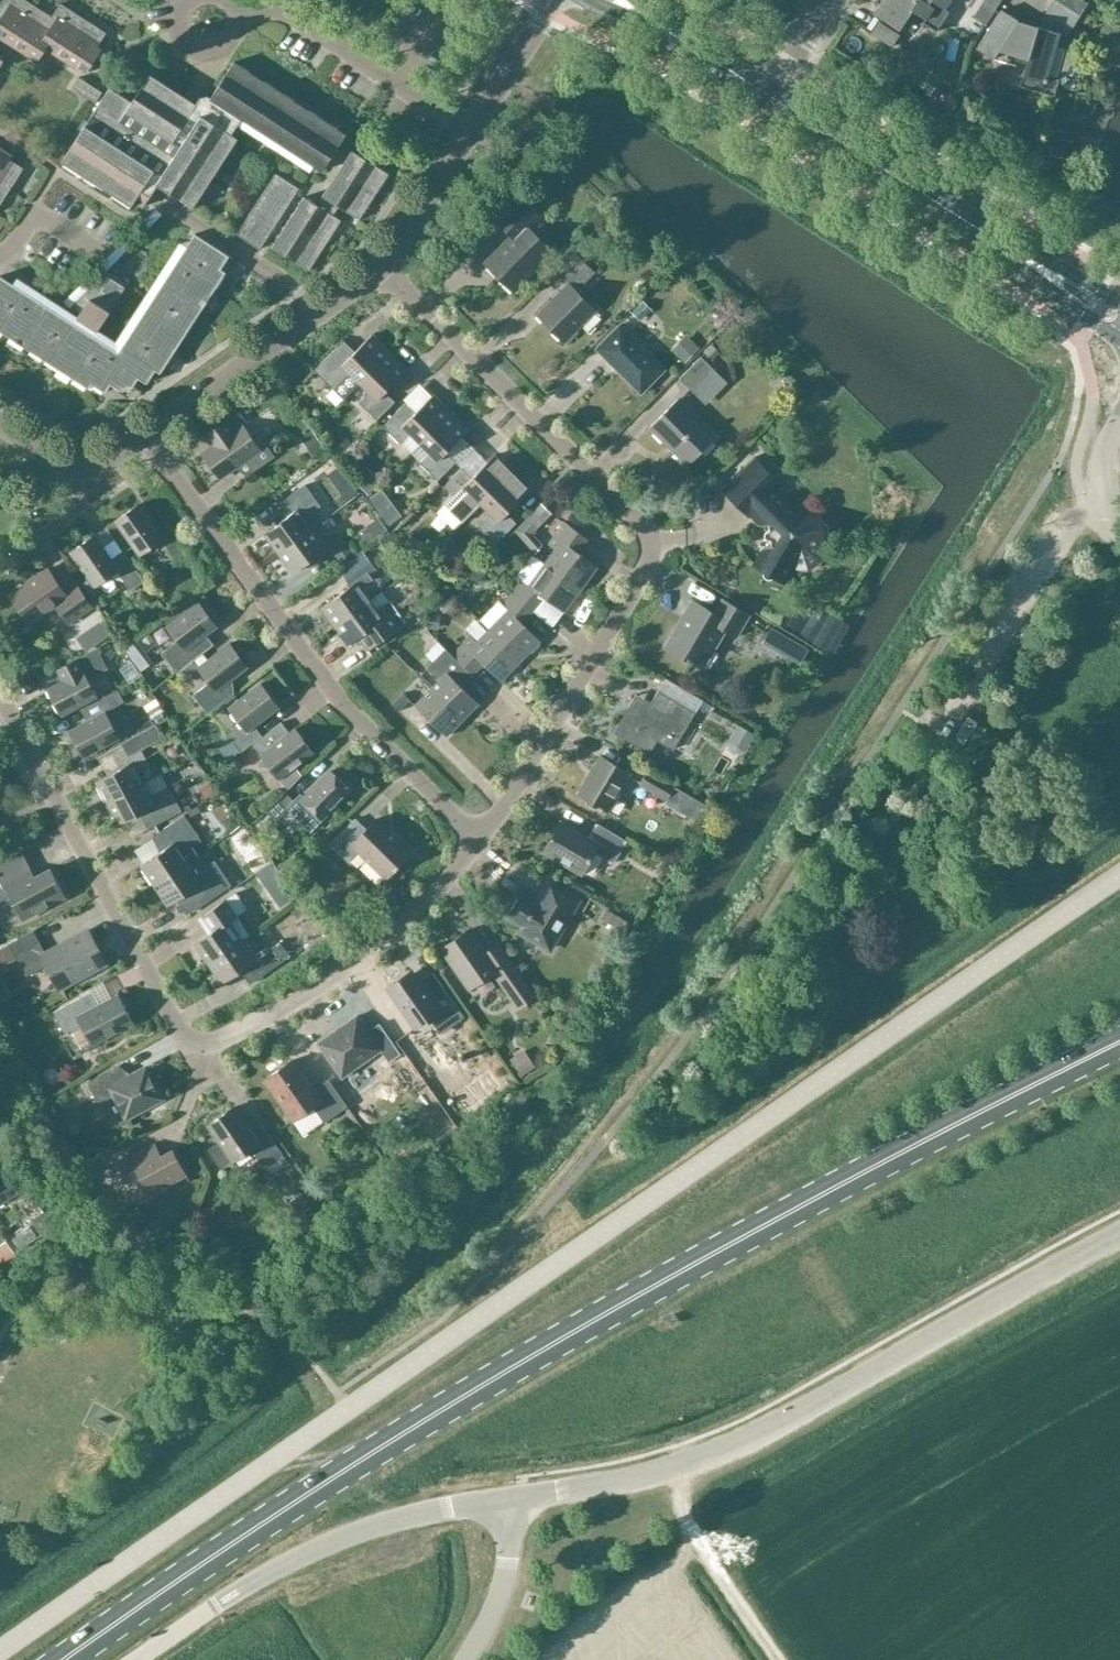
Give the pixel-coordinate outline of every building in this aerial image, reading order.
[(0,17),(0,35),(15,44),(24,31),(19,27),(31,8),(33,4),(27,0),(4,0),(0,7),(0,15),(1,15),(0,17)] [(871,33),(892,46),(900,34),(898,33),(912,10),(925,18),(922,22),(937,31),(950,11),(946,8),(951,0),(882,0),(873,13),(881,18),(871,33)] [(1046,11),(1072,27),(1079,15),(1088,2),(1085,0),(1054,0),(1046,11)] [(56,19),(41,42),(47,45),(56,51),(64,56),(78,33),(73,30),(79,20),(71,16),(74,12),(59,2),(50,15),(56,19)] [(24,31),(15,44),(18,46),(38,59),(47,45),(41,42),(56,19),(50,15),(41,9),(38,13),(31,8),(19,27),(24,31)] [(1002,10),(978,49),(994,60),(1000,52),(1027,61),(1020,86),(1053,96),(1058,80),(1058,78),(1066,73),(1070,65),(1070,55),(1067,45),(1058,43),(1061,34),(1037,26),(1019,21),(1002,10)] [(78,33),(64,56),(86,71),(102,47),(97,44),(102,35),(94,31),(97,27),(81,17),(79,20),(73,30),(78,33)] [(964,34),(976,41),(985,26),(973,19),(964,34)] [(66,155),(65,156),(143,206),(158,184),(193,206),(238,138),(231,133),(234,122),(309,171),(313,165),(322,171),(346,134),(234,61),(204,108),(194,101),(190,108),(145,79),(131,100),(110,87),(66,155)] [(87,96),(97,102),(103,91),(79,76),(73,86),(87,96)] [(1056,138),(1052,155),(1069,160),(1074,143),(1056,138)] [(5,186),(9,188),(18,174),(14,172),(19,165),(8,158),(11,154),(0,146),(0,182),(5,186)] [(374,195),(388,174),(352,150),(338,172),(374,195)] [(338,172),(323,193),(325,195),(333,199),(340,204),(360,217),(374,195),(338,172)] [(237,231),(260,247),(299,188),(276,173),(237,231)] [(325,195),(318,205),(326,210),(333,199),(326,195),(325,195)] [(541,264),(553,251),(530,228),(543,214),(523,195),(498,221),(513,235),(487,262),(515,290),(527,278),(534,284),(547,270),(541,264)] [(305,196),(289,221),(325,244),(341,219),(333,214),(326,210),(318,205),(305,196)] [(333,199),(326,210),(333,214),(340,204),(333,199)] [(309,269),(325,244),(289,221),(272,245),(309,269)] [(231,255),(193,231),(117,350),(0,275),(0,331),(87,387),(90,382),(104,391),(109,382),(120,389),(130,387),(137,376),(145,382),(154,368),(159,372),(224,270),(222,268),(231,255)] [(539,314),(566,341),(597,309),(578,290),(597,271),(578,252),(558,272),(569,283),(539,314)] [(75,317),(95,330),(124,285),(103,272),(86,290),(91,294),(75,317)] [(652,310),(644,302),(634,312),(642,320),(652,310)] [(598,348),(643,392),(667,368),(622,323),(598,348)] [(360,381),(390,350),(374,333),(352,356),(340,345),(316,370),(344,397),(360,381)] [(686,359),(698,347),(687,336),(675,348),(686,359)] [(706,352),(713,360),(721,353),(713,345),(706,352)] [(390,350),(360,381),(370,391),(360,401),(378,420),(396,402),(386,392),(393,385),(409,369),(390,350)] [(682,377),(694,390),(715,368),(703,356),(682,377)] [(409,401),(385,425),(411,452),(421,441),(451,411),(435,395),(419,410),(409,401)] [(652,426),(690,464),(718,437),(680,398),(652,426)] [(248,422),(239,411),(238,409),(205,433),(214,445),(206,451),(223,475),(260,447),(243,425),(248,422)] [(451,411),(421,441),(432,452),(422,462),(439,480),(458,462),(447,451),(469,428),(451,411)] [(313,431),(302,439),(314,455),(324,447),(313,431)] [(482,503),(513,472),(495,454),(473,477),(463,468),(445,486),(454,494),(444,505),(462,522),(482,503)] [(727,489),(725,491),(757,522),(761,525),(765,526),(772,525),(773,547),(768,547),(765,548),(764,550),(763,552),(765,553),(757,565),(756,564),(755,565),(788,585),(788,583),(787,582),(795,568),(800,544),(826,548),(828,548),(826,535),(829,534),(831,532),(831,529),(830,526),(828,524),(825,523),(823,510),(821,511),(822,512),(802,515),(777,490),(781,485),(783,486),(784,484),(757,458),(756,459),(757,461),(728,490),(727,489)] [(356,480),(369,493),(381,481),(368,468),(356,480)] [(513,472),(482,503),(492,513),(479,526),(496,544),(518,522),(508,512),(531,490),(513,472)] [(266,532),(280,552),(312,529),(305,519),(321,507),(305,485),(284,500),(293,512),(266,532)] [(392,502),(380,511),(390,525),(403,516),(392,502)] [(162,538),(176,560),(187,552),(167,523),(156,531),(138,504),(116,519),(140,553),(162,538)] [(537,552),(543,545),(533,533),(551,514),(542,505),(517,530),(537,552)] [(546,563),(582,590),(599,567),(580,553),(589,539),(566,522),(550,544),(557,549),(546,563)] [(312,529),(280,552),(295,572),(326,548),(312,529)] [(353,551),(340,534),(328,543),(340,560),(353,551)] [(93,536),(71,551),(89,576),(94,584),(108,575),(116,569),(124,580),(131,591),(144,581),(123,551),(110,562),(93,536)] [(502,549),(488,562),(499,573),(513,560),(502,549)] [(366,555),(342,573),(352,586),(357,582),(375,569),(366,555)] [(513,593),(535,611),(545,598),(565,612),(582,590),(546,563),(530,586),(523,581),(513,593)] [(47,568),(9,595),(29,623),(55,605),(68,623),(91,607),(82,595),(75,586),(64,593),(47,568)] [(321,609),(335,627),(371,601),(357,582),(352,586),(321,609)] [(444,582),(439,589),(447,596),(453,589),(444,582)] [(510,610),(490,630),(522,661),(542,641),(525,623),(535,611),(513,593),(503,604),(510,610)] [(194,643),(215,626),(198,603),(195,606),(190,599),(162,620),(178,640),(161,653),(177,673),(193,660),(200,654),(201,654),(202,653),(194,643)] [(739,638),(751,616),(724,600),(716,614),(694,601),(667,647),(705,669),(727,631),(739,638)] [(371,601),(335,627),(349,646),(371,629),(381,642),(407,623),(391,601),(378,611),(371,601)] [(430,614),(429,628),(436,629),(438,615),(430,614)] [(95,645),(113,634),(104,620),(86,631),(95,645)] [(772,628),(763,643),(777,652),(786,636),(772,628)] [(522,661),(490,630),(478,643),(472,637),(454,655),(474,675),(484,665),(502,681),(522,661)] [(135,642),(124,651),(132,661),(143,653),(135,642)] [(206,661),(199,667),(210,682),(193,695),(208,714),(235,692),(227,682),(247,667),(229,644),(206,661)] [(96,696),(87,680),(107,669),(96,648),(65,665),(71,676),(47,689),(61,715),(96,696)] [(322,659),(327,668),(345,657),(340,649),(322,659)] [(433,690),(464,721),(480,704),(459,683),(469,672),(447,650),(436,661),(436,660),(428,668),(441,681),(433,690)] [(200,654),(193,660),(199,667),(206,661),(201,654),(200,654)] [(115,681),(129,673),(120,656),(105,665),(115,681)] [(264,735),(255,725),(278,708),(261,685),(230,708),(240,721),(227,732),(242,751),(264,735)] [(118,689),(97,700),(104,713),(125,701),(118,689)] [(464,721),(433,690),(416,706),(448,737),(464,721)] [(638,696),(616,733),(651,754),(659,741),(676,751),(697,715),(659,692),(652,704),(638,696)] [(394,705),(400,712),(411,701),(404,694),(394,705)] [(147,706),(153,717),(162,711),(156,701),(147,706)] [(87,722),(70,731),(84,757),(118,738),(104,713),(87,722)] [(968,715),(954,738),(963,744),(977,721),(968,715)] [(295,766),(313,753),(295,730),(290,734),(282,723),(252,745),(278,779),(279,779),(287,789),(302,774),(295,766)] [(728,741),(728,742),(728,743),(728,744),(729,745),(729,746),(729,747),(730,747),(730,748),(731,749),(732,750),(733,751),(734,751),(735,752),(736,752),(737,752),(738,752),(739,752),(740,752),(741,752),(742,752),(743,752),(744,751),(745,751),(746,750),(755,734),(738,723),(728,740),(728,741)] [(97,782),(109,803),(143,785),(136,772),(149,765),(142,750),(162,739),(155,725),(120,743),(127,757),(128,757),(132,763),(97,782)] [(579,795),(609,813),(632,775),(602,757),(579,795)] [(295,803),(288,810),(310,831),(321,819),(349,790),(331,772),(304,799),(301,796),(295,803)] [(641,785),(668,801),(676,789),(649,773),(641,785)] [(143,785),(109,803),(120,824),(147,810),(155,825),(181,811),(168,787),(149,796),(143,785)] [(209,785),(204,788),(203,794),(206,799),(214,794),(209,785)] [(267,814),(276,822),(288,810),(295,803),(286,794),(267,814)] [(185,814),(175,821),(158,832),(168,848),(142,866),(155,886),(199,856),(192,847),(202,839),(185,814)] [(234,816),(223,824),(231,835),(242,827),(234,816)] [(269,818),(258,828),(268,839),(279,828),(269,818)] [(359,855),(386,881),(412,854),(377,820),(366,831),(355,820),(331,845),(350,864),(359,855)] [(615,865),(628,843),(601,827),(593,841),(563,823),(545,853),(583,876),(596,853),(615,865)] [(242,833),(231,840),(244,859),(255,851),(242,833)] [(23,921),(65,899),(50,869),(33,878),(20,853),(0,863),(0,901),(9,896),(23,921)] [(188,893),(198,907),(231,885),(214,860),(206,866),(199,856),(188,864),(155,886),(169,906),(188,893)] [(297,899),(273,863),(257,874),(281,910),(297,899)] [(523,934),(551,951),(580,902),(551,885),(539,905),(519,894),(506,916),(526,928),(523,934)] [(196,944),(209,964),(250,937),(237,918),(247,911),(236,895),(203,918),(213,933),(196,944)] [(292,910),(298,919),(310,910),(304,901),(292,910)] [(625,932),(630,923),(607,908),(601,918),(625,932)] [(32,931),(10,943),(27,975),(49,964),(62,988),(107,965),(87,928),(43,952),(32,931)] [(498,942),(485,952),(470,931),(442,951),(467,987),(495,968),(497,972),(522,1008),(537,997),(498,942)] [(250,937),(209,964),(223,985),(248,967),(257,981),(290,958),(281,944),(263,956),(250,937)] [(0,952),(0,963),(10,958),(5,949),(0,952)] [(430,1021),(441,1036),(465,1020),(434,974),(420,984),(414,976),(390,993),(416,1030),(430,1021)] [(80,1000),(53,1014),(65,1037),(74,1032),(83,1027),(92,1045),(94,1048),(133,1026),(117,996),(87,1012),(80,1000)] [(390,1065),(402,1057),(380,1026),(368,1034),(358,1018),(319,1046),(342,1080),(381,1053),(390,1065)] [(399,1044),(407,1055),(419,1046),(412,1035),(399,1044)] [(523,1076),(536,1068),(525,1051),(512,1060),(523,1076)] [(59,1060),(39,1073),(45,1083),(66,1070),(59,1060)] [(313,1110),(324,1125),(347,1109),(328,1082),(314,1093),(293,1063),(265,1083),(293,1123),(313,1110)] [(113,1098),(125,1121),(163,1101),(146,1070),(121,1083),(114,1071),(88,1085),(99,1106),(113,1098)] [(251,1151),(266,1172),(284,1159),(263,1129),(253,1137),(234,1110),(208,1128),(217,1142),(207,1148),(221,1168),(231,1161),(233,1164),(251,1151)] [(141,1181),(150,1197),(186,1178),(173,1153),(160,1159),(154,1148),(118,1166),(129,1187),(141,1181)] [(18,1193),(0,1167),(0,1205),(18,1193)] [(300,1215),(314,1205),(307,1194),(292,1204),(300,1215)] [(41,1235),(52,1227),(42,1214),(35,1219),(34,1225),(41,1235)] [(309,1219),(303,1223),(310,1233),(316,1228),(309,1219)] [(30,1226),(12,1238),(20,1250),(38,1237),(30,1226)]
